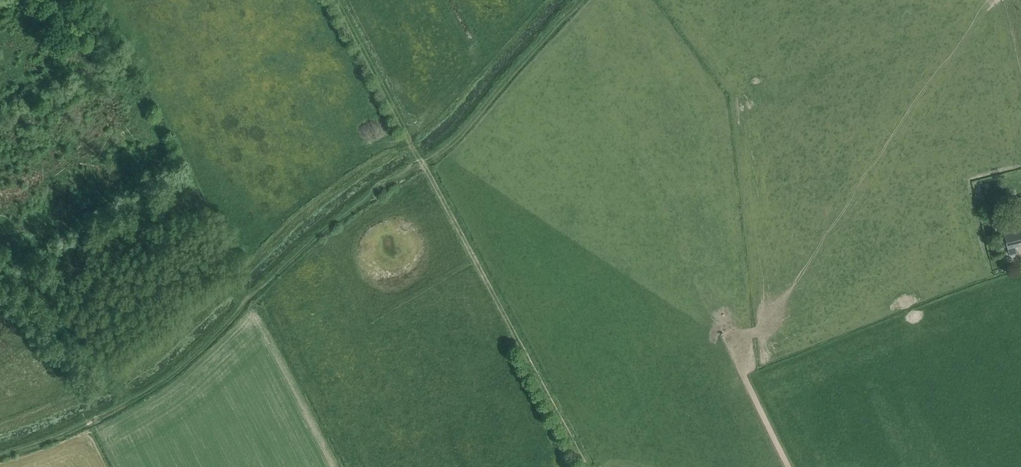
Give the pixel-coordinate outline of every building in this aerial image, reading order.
[(1020,245),(1020,223),(1016,224),(1016,226),(1003,229),(1010,254),(1017,252),(1015,246),(1020,245)] [(993,234),(986,235),(989,247),(995,245),(993,234)]
